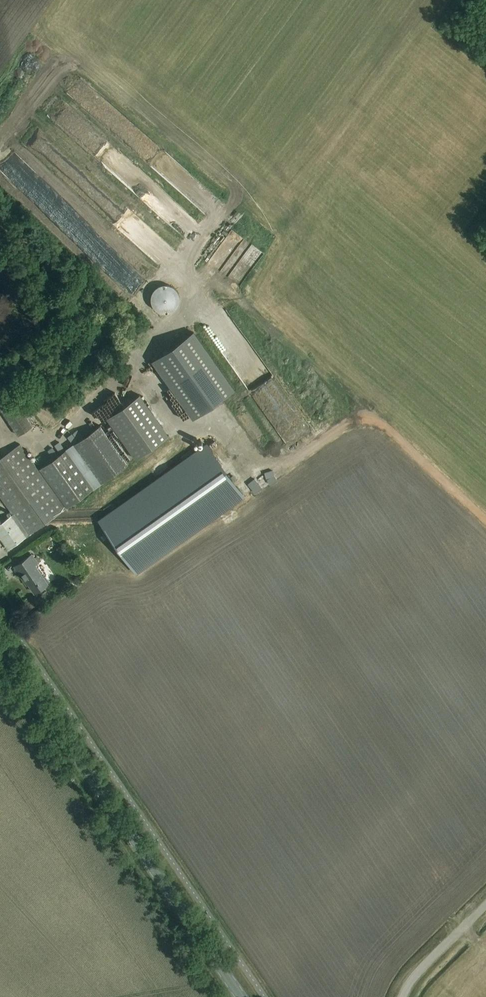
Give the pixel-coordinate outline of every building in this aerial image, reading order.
[(151,296),(151,299),(151,301),(152,304),(153,306),(155,309),(158,311),(160,312),(163,313),(165,313),(168,313),(170,312),(173,311),(175,309),(177,307),(179,304),(179,301),(179,299),(179,296),(179,294),(178,292),(175,289),(173,287),(171,286),(169,285),(165,285),(161,285),(159,286),(157,287),(155,289),(153,291),(152,293),(151,296)] [(152,361),(193,419),(235,390),(194,332),(152,361)] [(18,436),(33,425),(20,405),(18,406),(12,397),(0,405),(0,409),(18,436)] [(110,420),(137,458),(166,436),(139,400),(110,420)] [(101,425),(74,445),(101,483),(128,464),(101,425)] [(13,513),(0,522),(0,536),(8,547),(64,508),(93,488),(66,450),(38,470),(20,444),(0,458),(0,494),(13,513)] [(101,522),(136,572),(242,496),(206,446),(101,522)] [(21,559),(13,565),(19,573),(20,573),(24,578),(26,577),(35,590),(47,581),(52,577),(48,571),(43,574),(34,562),(37,561),(31,552),(21,559)]
